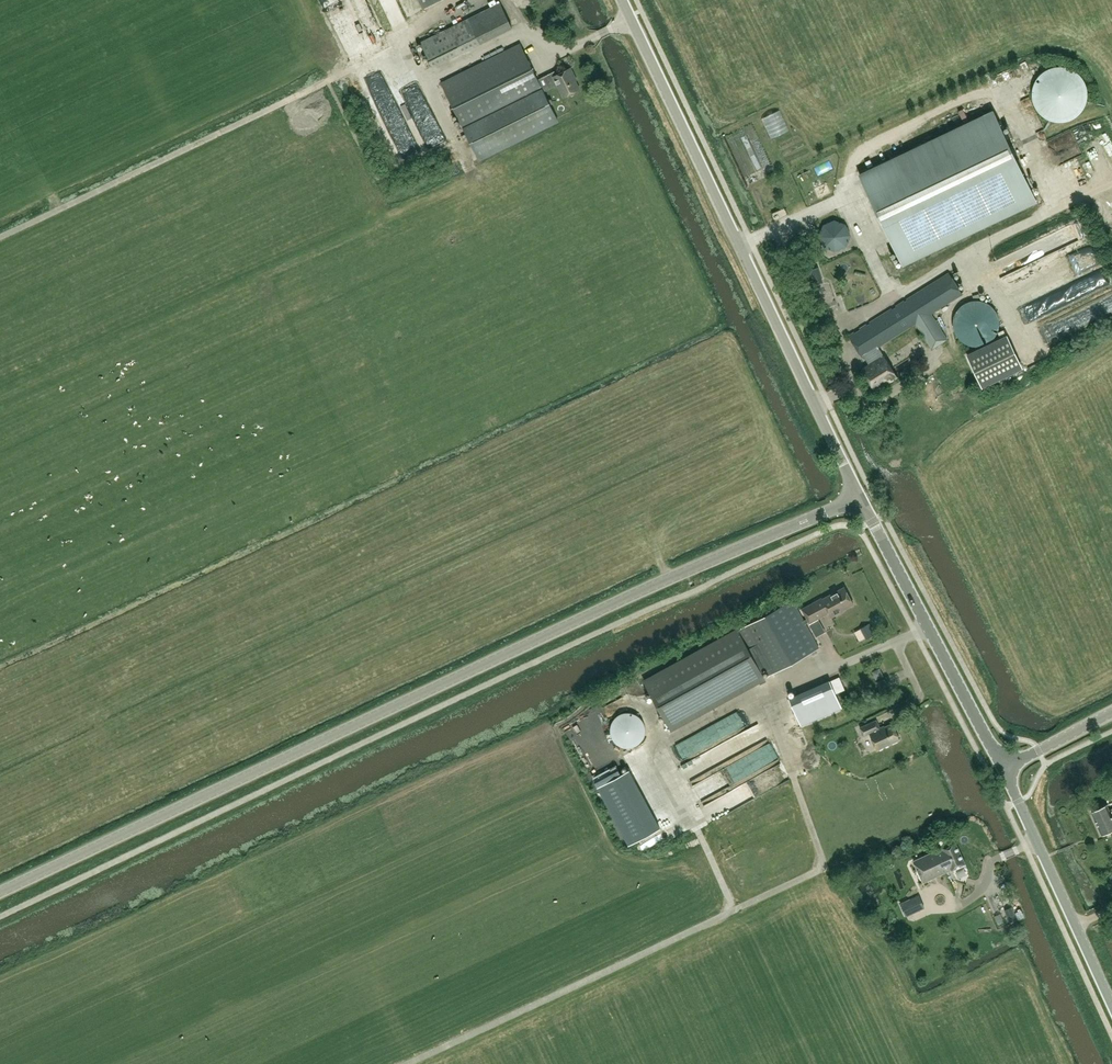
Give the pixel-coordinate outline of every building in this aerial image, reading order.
[(333,0),(324,4),(334,29),(343,25),(333,0)] [(394,4),(393,0),(390,0),(380,3),(381,8),(394,4)] [(477,0),(418,0),(423,11),(432,8),(436,18),(477,0)] [(500,4),(421,43),(433,67),(512,28),(500,4)] [(557,74),(555,71),(538,79),(520,43),(441,82),(479,158),(558,119),(547,98),(561,91),(564,89),(557,74)] [(1035,81),(1032,93),(1035,105),(1041,114),(1051,120),(1061,121),(1071,119),(1080,112),(1085,105),(1087,95),(1085,83),(1079,74),(1069,67),(1058,66),(1048,68),(1041,73),(1035,81)] [(570,67),(557,74),(564,89),(561,91),(564,97),(580,89),(573,76),(575,76),(570,67)] [(777,109),(761,118),(771,138),(788,130),(777,109)] [(903,265),(1036,201),(993,110),(860,174),(903,265)] [(1052,168),(1062,162),(1058,156),(1048,162),(1052,168)] [(824,225),(820,236),(825,246),(836,250),(846,246),(850,235),(845,224),(834,220),(824,225)] [(1001,277),(1047,264),(1042,247),(990,261),(993,272),(999,270),(1001,277)] [(1093,261),(1087,262),(1087,259),(1073,260),(1073,270),(1093,268),(1093,261)] [(807,267),(809,274),(814,273),(820,307),(830,305),(822,264),(807,267)] [(840,275),(849,271),(846,264),(837,267),(840,275)] [(931,313),(962,294),(949,272),(883,314),(849,335),(862,357),(864,356),(869,364),(861,369),(875,390),(897,376),(884,355),(883,355),(878,347),(916,323),(932,349),(947,339),(931,313)] [(1062,307),(1100,293),(1096,282),(1058,297),(1062,307)] [(843,299),(849,314),(868,306),(862,291),(843,299)] [(999,323),(999,318),(998,314),(996,311),(995,309),(992,306),(990,305),(988,303),(985,301),(982,301),(979,300),(975,300),(970,301),(967,302),(964,304),(961,306),(958,309),(956,312),(954,315),(953,321),(953,324),(954,328),(954,330),(956,333),(957,336),(960,339),(963,341),(966,343),(969,345),(972,346),(976,346),(979,346),(982,345),(986,344),(988,343),(990,341),(993,339),(995,337),(997,333),(998,331),(999,328),(999,323)] [(1007,337),(968,356),(982,386),(1022,366),(1007,337)] [(883,414),(891,408),(888,403),(880,408),(883,414)] [(648,677),(644,679),(671,729),(675,727),(701,713),(766,679),(765,677),(761,670),(765,668),(768,675),(818,648),(805,623),(810,621),(810,622),(829,612),(832,617),(844,610),(843,609),(854,603),(845,587),(822,599),(821,598),(803,609),(808,618),(804,620),(792,600),(742,627),(701,649),(648,677)] [(817,668),(827,664),(825,658),(815,663),(817,668)] [(882,691),(889,687),(885,679),(878,682),(882,691)] [(841,704),(830,680),(789,698),(800,722),(841,704)] [(615,711),(605,708),(603,716),(612,719),(615,711)] [(625,747),(628,747),(631,747),(634,746),(637,744),(639,743),(641,741),(643,738),(644,736),(645,733),(645,730),(645,727),(645,724),(644,721),(642,719),(640,717),(638,715),(635,713),(633,712),(630,712),(627,712),(624,712),(621,713),(618,714),(616,716),(614,719),(612,721),(611,724),(610,727),(610,730),(611,733),(611,736),(613,739),(615,741),(617,743),(620,745),(622,746),(625,747)] [(877,749),(900,739),(892,723),(880,729),(876,720),(860,727),(864,735),(870,733),(877,749)] [(718,786),(725,801),(772,778),(765,762),(718,786)] [(629,770),(598,786),(629,845),(660,828),(629,770)] [(1091,811),(1102,834),(1111,830),(1111,808),(1110,809),(1107,804),(1091,811)] [(952,869),(965,863),(955,841),(941,847),(942,848),(914,861),(924,881),(952,868),(952,869)] [(956,882),(963,879),(958,870),(952,874),(956,882)] [(962,894),(973,896),(974,888),(963,886),(962,894)] [(925,908),(919,895),(901,903),(906,916),(925,908)] [(1017,918),(1011,906),(1004,909),(1010,921),(1017,918)]
